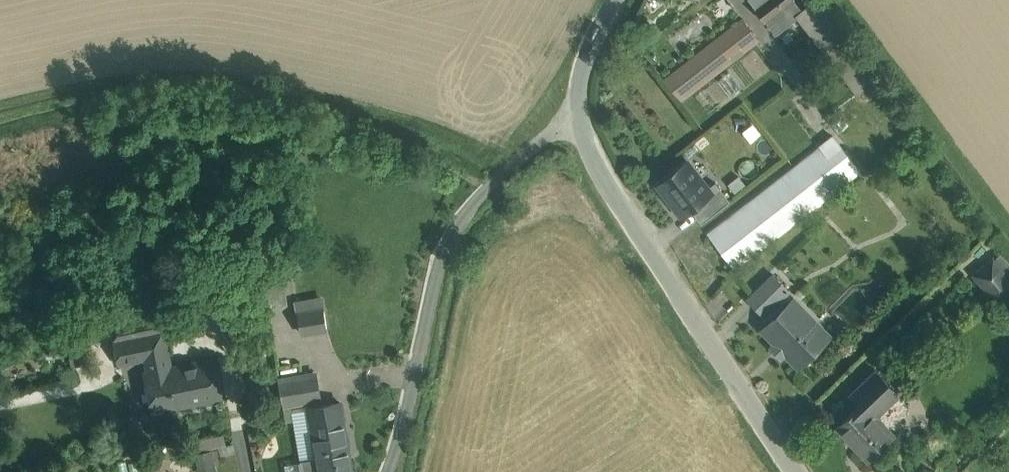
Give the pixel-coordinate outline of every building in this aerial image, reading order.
[(803,8),(797,0),(750,0),(772,31),(803,8)] [(741,19),(663,81),(679,101),(758,40),(741,19)] [(833,133),(707,231),(737,269),(863,172),(833,133)] [(686,161),(658,182),(683,214),(712,191),(686,161)] [(976,272),(1004,307),(1008,304),(1008,270),(998,255),(976,272)] [(278,327),(297,324),(299,333),(329,328),(324,294),(274,302),(278,327)] [(771,330),(806,368),(840,336),(805,298),(771,330)] [(127,371),(145,367),(155,412),(228,397),(219,353),(180,361),(174,331),(121,342),(127,371)] [(883,467),(908,442),(884,417),(907,395),(877,365),(829,413),(883,467)] [(330,400),(325,370),(289,376),(294,406),(330,400)] [(355,430),(351,401),(314,405),(318,435),(355,430)] [(195,471),(217,471),(216,454),(231,454),(230,432),(193,434),(195,471)] [(316,439),(321,471),(350,471),(359,471),(353,433),(316,439)]
